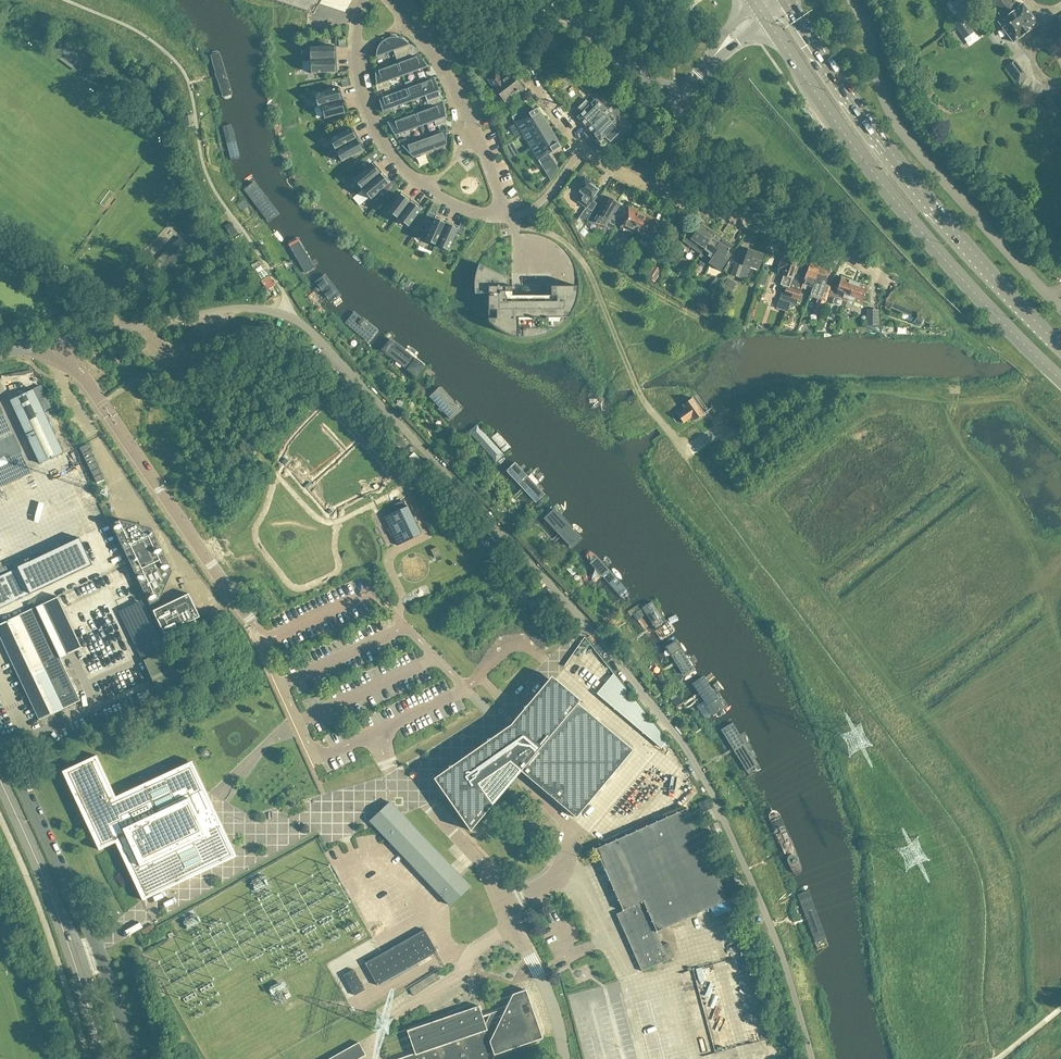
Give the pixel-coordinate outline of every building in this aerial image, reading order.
[(308,13),(313,15),(322,0),(268,0),(308,13)] [(959,16),(959,15),(962,19),(973,11),(971,8),(972,8),(967,0),(948,0),(959,16)] [(1023,3),(1018,7),(1013,0),(990,0),(989,1),(1002,19),(998,22),(1013,42),(1038,24),(1023,3)] [(972,14),(956,26),(965,39),(967,42),(977,35),(974,32),(970,26),(977,21),(972,14)] [(1049,23),(1051,26),(1060,40),(1060,39),(1060,15),(1057,18),(1057,17),(1049,23)] [(414,49),(410,45),(410,44),(409,43),(408,42),(407,42),(407,41),(406,41),(406,40),(405,40),(404,39),(403,39),(403,38),(402,38),(401,38),(401,37),(400,37),(399,37),(398,37),(397,37),(396,36),(395,36),(394,36),(393,36),(392,37),(391,37),(390,37),(389,37),(388,38),(387,38),(386,38),(386,39),(385,39),(384,40),(383,40),(382,41),(382,42),(381,42),(381,43),(380,43),(380,44),(379,44),(379,45),(378,46),(378,47),(377,48),(377,49),(377,50),(376,51),(376,57),(393,51),(398,62),(407,58),(405,52),(407,51),(412,49),(413,49),(414,49)] [(66,44),(58,54),(75,67),(82,58),(66,44)] [(337,59),(336,46),(310,47),(311,60),(337,59)] [(428,66),(419,54),(418,54),(407,58),(398,62),(397,62),(402,76),(428,66)] [(231,96),(216,55),(206,59),(220,100),(231,96)] [(1027,74),(1021,67),(1014,57),(1004,65),(1019,84),(1028,77),(1026,75),(1027,74)] [(338,72),(337,59),(311,60),(311,73),(338,72)] [(389,86),(390,86),(388,81),(402,76),(397,62),(381,68),(376,70),(376,69),(375,69),(377,91),(378,91),(379,90),(384,88),(389,86)] [(505,101),(522,88),(511,73),(502,80),(496,73),(489,79),(495,86),(494,87),(505,101)] [(413,85),(411,80),(405,83),(407,87),(406,88),(411,101),(425,96),(427,101),(441,96),(441,97),(442,96),(440,91),(434,76),(433,77),(431,78),(413,85)] [(315,94),(318,106),(321,105),(321,106),(344,99),(340,87),(315,94)] [(378,97),(383,111),(388,109),(411,101),(406,88),(391,93),(386,95),(379,97),(378,97)] [(488,94),(493,101),(498,97),(493,91),(488,94)] [(597,98),(577,117),(589,129),(592,132),(614,110),(612,109),(609,111),(608,110),(604,106),(597,98)] [(627,100),(621,106),(626,112),(634,105),(635,104),(630,98),(627,100)] [(347,112),(344,99),(321,106),(325,118),(347,112)] [(443,102),(441,103),(440,103),(437,104),(415,112),(420,126),(434,121),(436,126),(446,123),(447,123),(446,117),(443,101),(442,102),(443,102)] [(614,110),(592,132),(600,141),(605,136),(610,141),(620,132),(615,126),(619,122),(615,117),(620,113),(614,107),(613,108),(612,109),(614,110)] [(523,110),(512,117),(516,123),(519,121),(526,133),(546,120),(541,112),(540,113),(537,108),(526,115),(523,110)] [(388,122),(387,122),(395,135),(420,126),(415,112),(390,121),(388,122)] [(531,141),(528,143),(531,148),(554,134),(546,120),(526,133),(531,141)] [(336,150),(359,138),(353,126),(329,139),(336,150)] [(402,146),(413,157),(446,145),(447,129),(402,146)] [(531,148),(534,147),(540,157),(537,159),(541,165),(553,158),(550,153),(560,147),(558,142),(559,141),(554,134),(531,148)] [(342,162),(365,149),(359,138),(336,150),(342,162)] [(326,166),(337,165),(337,154),(325,154),(326,166)] [(260,194),(238,157),(228,162),(251,200),(260,194)] [(374,162),(354,179),(362,189),(382,172),(374,162)] [(382,172),(362,189),(370,199),(376,205),(401,180),(397,176),(391,181),(382,172)] [(592,200),(599,190),(585,179),(577,190),(582,194),(577,201),(586,207),(578,218),(584,222),(597,204),(592,200)] [(510,197),(516,192),(512,188),(507,194),(510,197)] [(361,192),(352,198),(363,212),(371,205),(361,192)] [(396,221),(412,200),(402,192),(386,213),(396,221)] [(621,204),(619,203),(609,197),(609,198),(607,197),(592,221),(606,226),(606,227),(614,230),(620,217),(615,214),(621,204)] [(407,229),(423,208),(412,200),(396,221),(407,229)] [(630,241),(641,214),(636,212),(635,210),(632,209),(631,209),(629,209),(621,226),(630,229),(626,240),(630,241)] [(661,227),(652,224),(654,219),(652,218),(651,217),(648,216),(647,216),(641,214),(630,241),(636,244),(640,234),(655,240),(661,227)] [(437,245),(448,221),(436,215),(425,240),(437,245)] [(574,223),(573,224),(578,231),(578,230),(584,222),(578,218),(574,223)] [(226,225),(225,226),(236,243),(242,238),(231,221),(231,222),(226,225)] [(448,251),(459,226),(448,221),(437,245),(448,251)] [(305,256),(279,222),(270,229),(297,263),(305,256)] [(704,249),(714,233),(701,223),(692,236),(688,232),(682,241),(700,254),(704,249)] [(715,246),(721,238),(714,233),(704,249),(708,252),(703,259),(708,262),(709,261),(710,260),(718,248),(715,246)] [(148,263),(139,272),(155,288),(166,278),(163,274),(191,247),(181,236),(149,265),(148,263)] [(732,257),(727,253),(732,245),(721,238),(715,246),(718,248),(710,260),(723,270),(732,257)] [(734,267),(732,275),(746,280),(750,266),(758,269),(763,254),(748,249),(743,266),(737,264),(735,263),(734,267)] [(790,288),(796,270),(798,263),(783,257),(777,274),(783,276),(781,284),(783,285),(781,292),(782,293),(776,308),(788,312),(790,303),(792,298),(792,297),(794,289),(790,288)] [(811,291),(812,288),(820,265),(810,262),(801,289),(801,288),(811,291)] [(512,291),(512,279),(479,264),(478,267),(476,271),(476,273),(475,275),(475,276),(475,278),(474,282),(474,286),(474,290),(475,293),(475,297),(476,301),(477,302),(478,306),(479,308),(480,309),(482,313),(484,316),(485,317),(487,320),(490,323),(491,324),(494,327),(495,328),(498,330),(501,332),(505,333),(507,334),(510,336),(512,336),(516,337),(519,338),(523,338),(527,338),(529,338),(531,338),(535,338),(538,337),(540,336),(544,335),(547,334),(550,332),(554,330),(555,329),(557,328),(560,326),(562,324),(564,322),(566,320),(567,318),(569,317),(570,315),(572,312),(573,309),(575,306),(575,304),(577,300),(577,299),(578,295),(578,293),(578,291),(579,289),(579,286),(578,286),(551,286),(551,296),(557,296),(557,301),(507,301),(507,298),(507,295),(505,295),(505,291),(512,291)] [(648,264),(642,273),(645,276),(656,282),(657,281),(663,271),(653,264),(652,266),(648,264)] [(822,292),(830,269),(820,265),(812,288),(822,292)] [(260,266),(255,269),(261,278),(265,275),(260,266)] [(263,279),(261,280),(266,288),(266,289),(269,288),(275,284),(269,275),(268,276),(263,279)] [(348,309),(319,276),(311,283),(339,316),(348,309)] [(717,277),(710,287),(715,290),(720,279),(717,277)] [(847,303),(855,282),(841,277),(837,289),(832,287),(829,296),(834,298),(833,302),(834,304),(838,305),(841,304),(842,301),(847,302),(847,303)] [(862,304),(868,287),(855,282),(847,303),(847,302),(845,306),(851,308),(854,301),(862,304)] [(724,285),(722,289),(730,294),(733,290),(724,285)] [(796,305),(801,291),(794,289),(792,297),(792,298),(790,303),(796,305)] [(892,292),(886,301),(887,301),(892,304),(891,306),(903,312),(901,317),(912,322),(912,323),(913,322),(915,321),(917,323),(916,324),(917,325),(918,325),(919,325),(920,325),(921,325),(922,325),(922,324),(923,324),(923,323),(924,320),(926,321),(930,323),(933,319),(932,314),(903,294),(899,295),(898,296),(893,292),(892,292)] [(818,297),(813,312),(820,315),(825,300),(818,297)] [(878,325),(878,310),(867,309),(867,325),(878,325)] [(261,322),(261,330),(272,330),(272,322),(261,322)] [(378,337),(354,325),(349,334),(373,347),(378,337)] [(441,398),(410,366),(402,374),(433,405),(441,398)] [(51,406),(41,385),(32,390),(42,411),(51,406)] [(62,452),(32,390),(10,400),(40,463),(62,452)] [(703,414),(692,398),(683,404),(684,406),(682,407),(684,409),(677,414),(683,423),(691,417),(694,420),(703,414)] [(396,403),(395,404),(400,409),(406,404),(401,399),(396,403)] [(406,404),(400,409),(404,414),(405,413),(409,409),(406,404)] [(30,472),(0,408),(0,486),(30,472)] [(481,440),(451,409),(443,417),(473,448),(481,440)] [(396,436),(392,440),(403,451),(407,447),(409,446),(398,434),(396,436)] [(105,478),(88,443),(80,447),(97,482),(105,478)] [(519,483),(489,452),(481,459),(511,491),(519,483)] [(68,479),(74,494),(88,489),(82,474),(68,479)] [(552,517),(521,486),(514,493),(544,524),(552,517)] [(422,534),(408,505),(407,505),(408,507),(405,508),(402,501),(403,501),(402,500),(389,507),(390,507),(393,514),(386,518),(385,516),(384,517),(398,545),(399,545),(398,543),(420,532),(421,534),(422,534)] [(172,571),(153,531),(151,527),(120,519),(112,523),(150,604),(159,600),(172,571)] [(586,554),(556,522),(548,529),(578,561),(586,554)] [(30,593),(30,594),(92,566),(79,538),(18,567),(0,576),(0,607),(30,593)] [(437,546),(430,549),(435,557),(441,554),(437,546)] [(621,592),(591,560),(583,568),(613,600),(621,592)] [(122,573),(117,576),(123,589),(128,586),(122,573)] [(111,578),(105,580),(109,594),(115,592),(111,578)] [(528,588),(520,595),(529,605),(534,611),(542,603),(537,598),(528,588)] [(200,616),(189,593),(153,610),(166,638),(183,630),(181,625),(183,624),(184,626),(187,624),(186,623),(200,616)] [(0,624),(0,636),(40,720),(63,709),(81,700),(60,658),(82,648),(57,596),(36,607),(19,615),(0,624)] [(670,653),(644,618),(635,624),(661,659),(670,653)] [(81,630),(89,645),(100,640),(92,625),(81,630)] [(572,675),(582,667),(574,657),(564,665),(572,675)] [(701,694),(675,660),(666,666),(692,701),(701,694)] [(667,741),(613,674),(595,695),(659,750),(667,741)] [(581,700),(552,676),(511,724),(434,778),(470,830),(521,771),(576,817),(633,749),(578,703),(581,700)] [(727,739),(705,701),(695,707),(718,744),(727,739)] [(753,782),(731,744),(721,750),(744,787),(753,782)] [(96,755),(62,771),(99,850),(116,842),(143,900),(189,878),(188,877),(235,855),(191,763),(145,784),(144,783),(116,796),(96,755)] [(704,800),(698,802),(702,811),(708,808),(711,807),(708,798),(705,800),(704,800)] [(450,905),(471,885),(462,876),(451,864),(404,815),(391,801),(371,821),(415,868),(450,905)] [(668,959),(656,932),(729,900),(688,806),(594,848),(622,910),(616,913),(642,971),(668,959)] [(152,924),(141,930),(144,935),(155,929),(152,924)] [(539,933),(545,945),(557,939),(551,927),(539,933)] [(417,964),(432,956),(438,952),(426,929),(381,954),(366,962),(378,985),(417,964)] [(368,943),(355,949),(361,961),(374,955),(368,943)] [(365,989),(354,969),(343,975),(355,995),(365,989)] [(436,972),(409,989),(414,996),(440,979),(436,972)] [(495,1054),(538,1040),(537,1038),(540,1033),(541,1033),(526,989),(512,994),(514,997),(510,998),(495,1029),(493,1027),(494,1024),(490,1021),(488,1025),(485,1024),(485,1023),(483,1016),(479,1005),(407,1030),(415,1053),(397,1058),(493,1058),(495,1054)] [(366,1055),(359,1042),(328,1058),(358,1058),(366,1055)]
